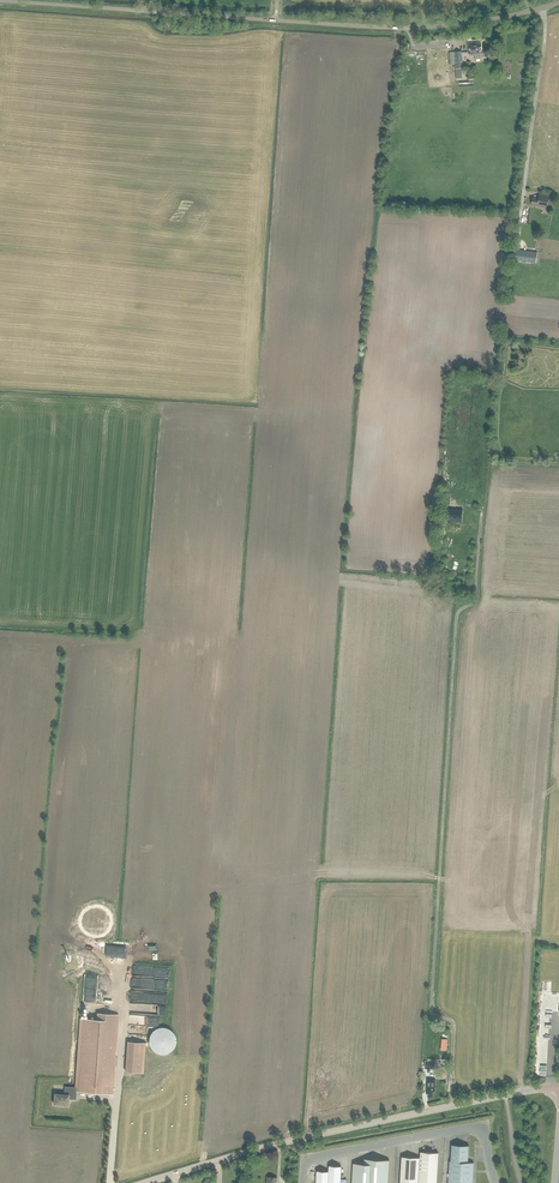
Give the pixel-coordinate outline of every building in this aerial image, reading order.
[(468,43),(468,56),(475,55),(475,59),(480,59),(479,50),(481,50),(481,44),(479,44),(479,42),(468,43)] [(462,51),(454,52),(455,69),(462,68),(463,68),(462,51)] [(537,206),(537,207),(549,208),(551,197),(539,195),(539,199),(532,198),(531,205),(537,206)] [(531,262),(532,252),(519,250),(517,261),(531,262)] [(455,521),(455,520),(461,520),(462,512),(460,511),(460,510),(450,509),(450,517),(449,517),(449,521),(455,521)] [(131,1001),(131,1014),(167,1015),(167,1003),(131,1001)] [(65,1086),(64,1095),(55,1094),(55,1105),(59,1105),(59,1106),(64,1106),(64,1105),(68,1106),(69,1098),(76,1099),(77,1091),(112,1093),(118,1022),(118,1015),(97,1013),(96,1020),(82,1019),(77,1087),(65,1086)] [(148,1040),(148,1041),(149,1042),(149,1043),(149,1044),(149,1045),(149,1046),(150,1047),(151,1048),(152,1049),(153,1051),(154,1051),(155,1052),(156,1053),(157,1053),(158,1054),(159,1054),(161,1054),(162,1054),(164,1054),(165,1054),(166,1054),(168,1053),(169,1053),(170,1052),(171,1051),(172,1050),(173,1049),(173,1048),(174,1047),(175,1046),(175,1045),(175,1044),(176,1042),(176,1041),(176,1040),(176,1039),(175,1038),(175,1037),(175,1035),(174,1034),(173,1033),(173,1032),(172,1031),(170,1030),(169,1029),(168,1029),(167,1028),(166,1028),(165,1027),(164,1027),(162,1027),(161,1027),(159,1027),(158,1028),(157,1028),(155,1029),(154,1030),(153,1030),(152,1031),(152,1032),(151,1032),(151,1033),(150,1034),(150,1035),(149,1036),(149,1037),(149,1038),(149,1039),(148,1040)] [(125,1072),(143,1073),(145,1043),(127,1041),(125,1072)] [(424,1069),(434,1070),(435,1061),(433,1061),(433,1059),(427,1059),(427,1061),(425,1061),(424,1069)] [(435,1091),(436,1079),(427,1079),(426,1093),(428,1093),(428,1096),(433,1096),(433,1091),(435,1091)] [(468,1162),(469,1146),(452,1145),(451,1161),(468,1162)] [(419,1182),(437,1182),(438,1153),(421,1152),(420,1158),(419,1182)] [(420,1158),(402,1157),(400,1182),(419,1182),(420,1158)] [(389,1160),(364,1159),(364,1164),(353,1163),(352,1182),(388,1182),(389,1160)] [(474,1163),(468,1162),(451,1161),(450,1161),(448,1182),(473,1182),(474,1163)] [(329,1178),(341,1178),(341,1166),(329,1166),(329,1172),(329,1178)] [(329,1178),(329,1172),(317,1171),(316,1182),(328,1182),(329,1178)]
